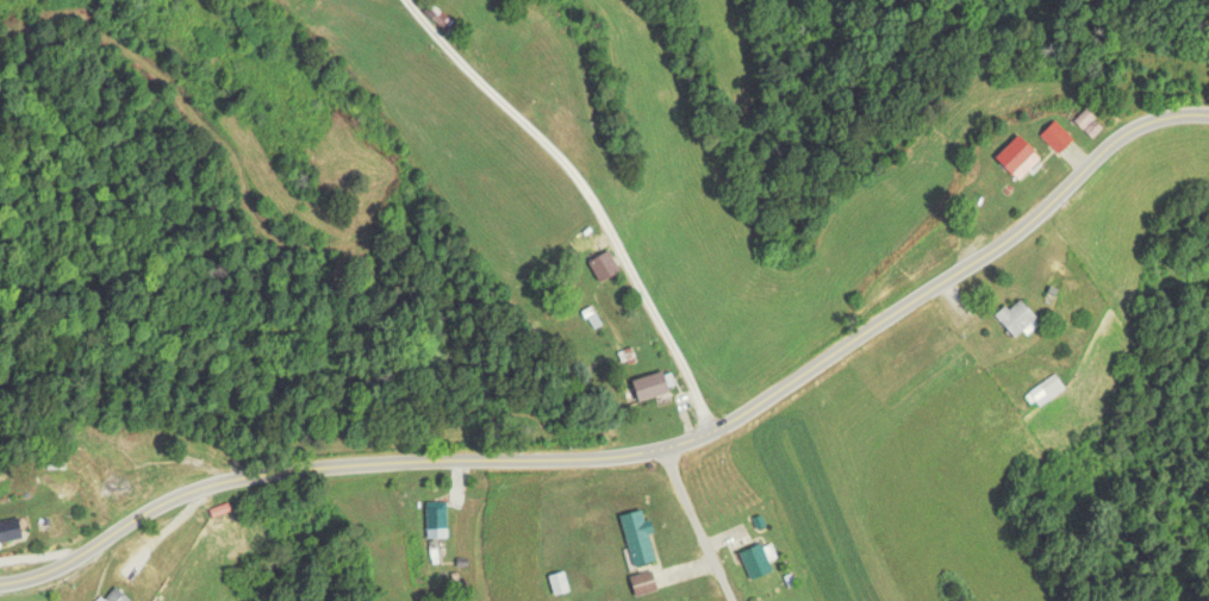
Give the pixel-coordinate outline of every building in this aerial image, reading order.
[(1091,134),(1085,126),(1093,119),(1086,109),(1074,118),(1088,136),(1091,134)] [(1072,138),(1053,119),(1039,134),(1057,152),(1072,138)] [(1017,180),(1039,157),(1016,134),(994,157),(1017,180)] [(603,288),(585,260),(569,271),(588,298),(603,288)] [(1012,336),(1023,327),(1035,318),(1018,296),(994,315),(1012,336)] [(638,403),(670,392),(662,369),(630,380),(638,403)] [(1064,388),(1054,374),(1025,394),(1034,408),(1064,388)] [(137,493),(116,446),(96,455),(118,502),(137,493)] [(449,537),(449,506),(426,506),(426,537),(449,537)] [(657,559),(646,518),(645,519),(642,508),(619,514),(633,565),(657,559)] [(21,538),(18,517),(0,519),(0,541),(21,538)] [(772,571),(762,542),(739,550),(749,579),(772,571)] [(657,588),(650,569),(628,577),(635,596),(657,588)] [(568,590),(564,570),(548,573),(552,593),(568,590)] [(114,586),(98,600),(128,600),(114,586)]
